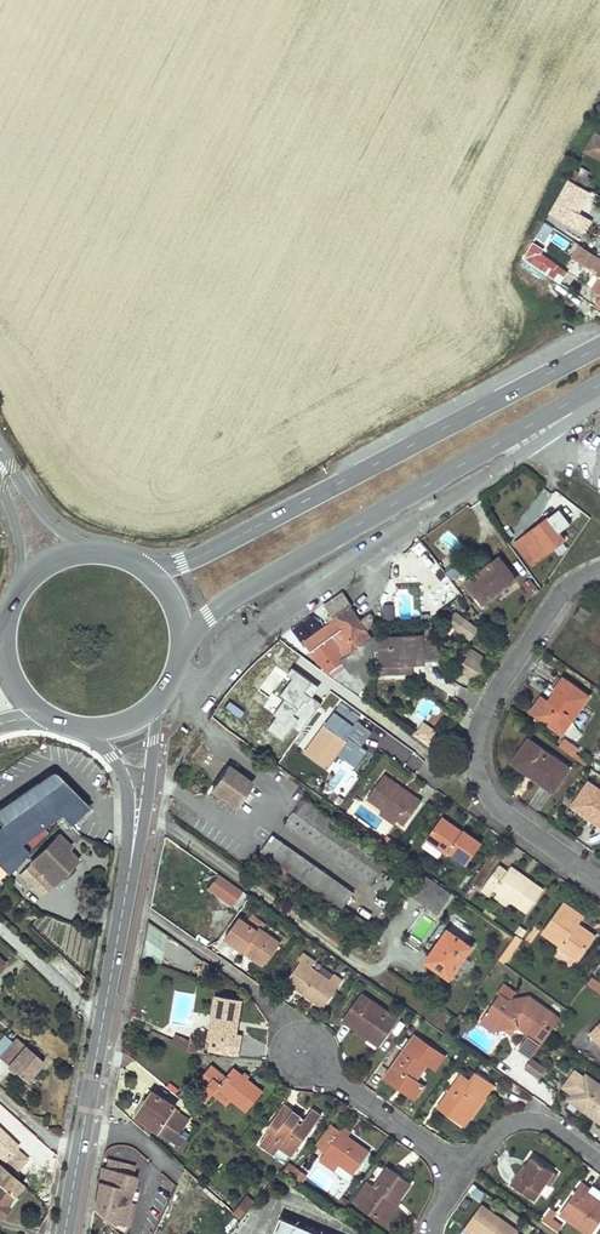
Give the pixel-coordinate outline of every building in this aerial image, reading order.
[(599,159),(599,137),(594,134),(585,151),(599,159)] [(589,171),(581,167),(578,173),(574,170),(569,179),(586,188),(591,180),(585,177),(589,171)] [(591,218),(578,211),(589,191),(569,180),(550,213),(583,232),(591,218)] [(519,263),(555,290),(569,271),(533,244),(519,263)] [(582,257),(599,269),(599,260),(586,251),(582,257)] [(549,519),(516,544),(533,565),(552,550),(565,540),(549,519)] [(425,551),(418,557),(430,571),(437,565),(425,551)] [(499,560),(468,584),(484,604),(507,587),(515,580),(499,560)] [(540,591),(531,580),(525,584),(533,595),(540,591)] [(387,622),(395,622),(395,607),(387,607),(387,622)] [(592,613),(582,607),(575,617),(585,624),(592,613)] [(369,640),(372,638),(366,630),(368,628),(362,620),(361,621),(351,608),(337,618),(344,628),(346,631),(341,634),(340,632),(328,640),(312,651),(311,652),(324,669),(329,674),(347,661),(345,657),(369,640)] [(479,630),(457,613),(450,623),(445,630),(452,635),(457,628),(473,639),(479,630)] [(304,641),(312,651),(328,640),(340,632),(344,628),(337,618),(313,635),(304,641)] [(440,637),(381,639),(382,652),(376,652),(376,664),(382,663),(383,664),(392,664),(393,671),(401,671),(400,664),(402,663),(424,663),(423,645),(440,645),(440,637)] [(382,652),(381,639),(372,638),(369,640),(376,652),(382,652)] [(441,662),(440,645),(423,645),(424,663),(441,662)] [(475,652),(472,656),(487,666),(490,662),(475,652)] [(469,660),(461,672),(476,682),(487,666),(472,656),(469,660)] [(345,669),(343,665),(329,674),(333,677),(345,669)] [(368,683),(345,669),(333,677),(361,695),(368,683)] [(549,701),(543,697),(531,712),(541,719),(544,715),(554,713),(556,721),(552,727),(563,734),(568,727),(580,709),(589,698),(563,679),(554,694),(558,696),(553,704),(549,701)] [(549,701),(553,704),(558,696),(554,694),(549,701)] [(360,718),(342,704),(330,719),(306,752),(329,769),(345,747),(342,744),(345,739),(360,718)] [(565,734),(577,741),(583,731),(572,723),(565,734)] [(573,757),(580,747),(563,737),(557,747),(573,757)] [(570,768),(530,740),(526,746),(516,759),(537,774),(534,778),(553,792),(570,768)] [(537,774),(516,759),(513,764),(534,778),(537,774)] [(253,783),(231,767),(213,791),(236,808),(253,783)] [(3,827),(4,826),(28,850),(47,831),(45,828),(56,820),(65,831),(75,841),(80,835),(71,826),(89,807),(57,774),(55,774),(53,773),(52,774),(36,785),(0,810),(0,824),(3,827)] [(422,802),(385,776),(368,799),(384,810),(397,820),(405,825),(422,802)] [(573,806),(599,826),(599,790),(590,783),(573,806)] [(397,820),(384,810),(381,814),(394,824),(397,820)] [(460,837),(463,833),(457,828),(443,818),(441,821),(455,832),(455,834),(460,837)] [(441,821),(427,839),(428,840),(444,851),(451,856),(453,853),(468,864),(482,845),(464,832),(463,833),(460,837),(455,834),(455,832),(441,821)] [(9,874),(30,853),(28,850),(4,826),(3,827),(0,829),(0,865),(9,874)] [(61,835),(33,863),(54,885),(73,866),(68,861),(75,855),(69,850),(72,847),(61,835)] [(329,876),(274,837),(273,838),(263,852),(272,858),(316,890),(343,909),(345,907),(354,894),(329,876)] [(444,851),(428,840),(424,848),(439,858),(444,851)] [(79,859),(75,855),(68,861),(73,866),(79,859)] [(52,886),(31,865),(20,875),(42,896),(52,886)] [(508,873),(499,867),(482,890),(493,897),(498,890),(528,912),(544,891),(526,878),(524,881),(510,870),(508,873)] [(512,868),(510,870),(524,881),(526,878),(512,868)] [(243,892),(218,875),(208,889),(233,906),(243,892)] [(424,875),(421,880),(449,900),(453,895),(424,875)] [(449,900),(421,880),(411,895),(439,915),(449,900)] [(583,916),(566,903),(563,907),(551,924),(545,932),(580,958),(593,940),(575,927),(578,923),(583,916)] [(240,918),(226,938),(243,951),(246,948),(266,962),(279,943),(263,931),(267,925),(254,916),(248,924),(240,918)] [(456,920),(429,959),(438,965),(436,968),(451,979),(473,948),(465,941),(472,931),(456,920)] [(578,923),(575,927),(593,940),(596,936),(578,923)] [(435,924),(429,940),(437,943),(443,927),(435,924)] [(528,931),(521,926),(517,932),(523,937),(528,931)] [(517,936),(499,961),(504,965),(523,939),(518,936),(517,936)] [(246,948),(243,951),(263,966),(266,962),(246,948)] [(302,961),(287,982),(324,1008),(338,986),(330,981),(334,974),(323,966),(318,973),(311,967),(315,961),(304,953),(299,959),(302,961)] [(438,965),(429,959),(427,961),(436,968),(438,965)] [(334,974),(330,981),(338,986),(343,980),(334,974)] [(593,977),(588,983),(599,991),(599,989),(599,982),(593,977)] [(500,994),(484,1015),(502,1028),(518,1026),(520,1027),(530,1034),(543,1043),(560,1019),(530,998),(508,1000),(500,994)] [(363,995),(345,1021),(370,1038),(372,1034),(382,1041),(397,1019),(363,995)] [(242,1001),(217,996),(214,1014),(210,1040),(240,1045),(242,1035),(237,1034),(242,1001)] [(502,1028),(484,1015),(480,1021),(491,1029),(502,1028)] [(518,1026),(502,1028),(504,1029),(512,1035),(518,1026)] [(595,1028),(589,1033),(596,1040),(599,1036),(599,1032),(595,1028)] [(175,1034),(170,1043),(175,1046),(180,1036),(175,1034)] [(372,1034),(370,1038),(379,1045),(382,1041),(372,1034)] [(532,1058),(543,1043),(530,1034),(520,1049),(532,1058)] [(188,1052),(190,1042),(180,1036),(175,1046),(188,1052)] [(417,1036),(415,1036),(386,1077),(400,1087),(404,1083),(411,1088),(416,1081),(428,1063),(436,1068),(438,1067),(445,1056),(437,1051),(431,1058),(419,1049),(424,1042),(417,1036)] [(190,1042),(188,1052),(197,1053),(199,1043),(190,1042)] [(424,1042),(419,1049),(431,1058),(437,1051),(424,1042)] [(19,1091),(36,1071),(10,1047),(0,1058),(0,1074),(5,1078),(3,1080),(6,1083),(8,1081),(19,1091)] [(532,1058),(524,1068),(540,1079),(547,1068),(532,1058)] [(212,1066),(203,1077),(209,1082),(218,1071),(212,1066)] [(215,1092),(218,1088),(220,1089),(233,1099),(248,1111),(263,1092),(263,1091),(248,1080),(243,1075),(234,1069),(227,1077),(218,1071),(209,1082),(203,1077),(202,1079),(201,1087),(205,1089),(200,1095),(208,1101),(215,1092)] [(463,1074),(439,1108),(460,1123),(484,1089),(489,1093),(495,1085),(478,1072),(472,1080),(463,1074)] [(569,1099),(571,1101),(581,1108),(582,1105),(586,1108),(585,1110),(599,1121),(599,1084),(587,1074),(575,1091),(569,1099)] [(404,1083),(400,1087),(415,1098),(424,1087),(416,1081),(411,1088),(404,1083)] [(183,1086),(181,1098),(182,1098),(185,1101),(191,1093),(183,1086)] [(220,1089),(218,1088),(215,1092),(229,1103),(233,1099),(220,1089)] [(489,1093),(484,1089),(460,1123),(465,1127),(489,1093)] [(137,1117),(159,1132),(174,1142),(179,1135),(184,1128),(189,1120),(174,1110),(176,1107),(153,1092),(151,1096),(137,1117)] [(281,1148),(293,1156),(301,1144),(321,1116),(312,1110),(305,1119),(302,1125),(298,1122),(301,1117),(285,1105),(275,1118),(266,1130),(269,1132),(261,1144),(276,1155),(281,1148)] [(335,1139),(340,1132),(332,1126),(317,1146),(326,1152),(335,1139)] [(326,1152),(321,1159),(335,1170),(339,1164),(353,1174),(369,1151),(362,1145),(360,1147),(347,1138),(352,1132),(344,1126),(340,1132),(335,1139),(326,1152)] [(191,1133),(184,1128),(179,1135),(174,1142),(177,1144),(182,1147),(191,1133)] [(12,1146),(8,1143),(10,1140),(0,1131),(0,1157),(21,1176),(26,1171),(22,1167),(27,1161),(12,1146)] [(524,1167),(512,1184),(534,1200),(547,1182),(554,1172),(534,1157),(526,1168),(524,1167)] [(293,1176),(298,1170),(289,1164),(284,1170),(293,1176)] [(0,1165),(0,1183),(0,1184),(0,1216),(2,1218),(10,1209),(6,1204),(14,1195),(23,1185),(13,1175),(0,1165)] [(101,1167),(93,1208),(114,1226),(115,1223),(123,1224),(126,1214),(132,1215),(135,1204),(129,1202),(136,1178),(133,1175),(101,1167)] [(364,1203),(362,1206),(381,1220),(395,1200),(396,1200),(397,1202),(410,1183),(388,1168),(375,1187),(364,1203)] [(298,1169),(293,1176),(300,1182),(305,1175),(298,1169)] [(558,1174),(554,1172),(547,1182),(550,1185),(558,1174)] [(364,1203),(375,1187),(368,1182),(355,1201),(362,1206),(364,1203)] [(582,1184),(561,1213),(590,1233),(592,1233),(599,1223),(599,1202),(598,1201),(597,1202),(588,1196),(586,1195),(590,1189),(584,1185),(582,1184)] [(23,1185),(14,1195),(19,1199),(28,1189),(23,1185)] [(255,1203),(248,1197),(244,1201),(251,1207),(255,1203)] [(397,1202),(396,1200),(381,1220),(385,1224),(399,1203),(397,1202)] [(251,1207),(244,1201),(234,1213),(240,1219),(251,1207)] [(467,1226),(478,1233),(516,1233),(519,1231),(482,1205),(467,1226)] [(126,1214),(123,1224),(129,1226),(132,1215),(126,1214)] [(325,1231),(307,1223),(305,1227),(282,1217),(274,1233),(324,1233),(325,1231)] [(467,1226),(464,1229),(471,1233),(478,1233),(467,1226)]
